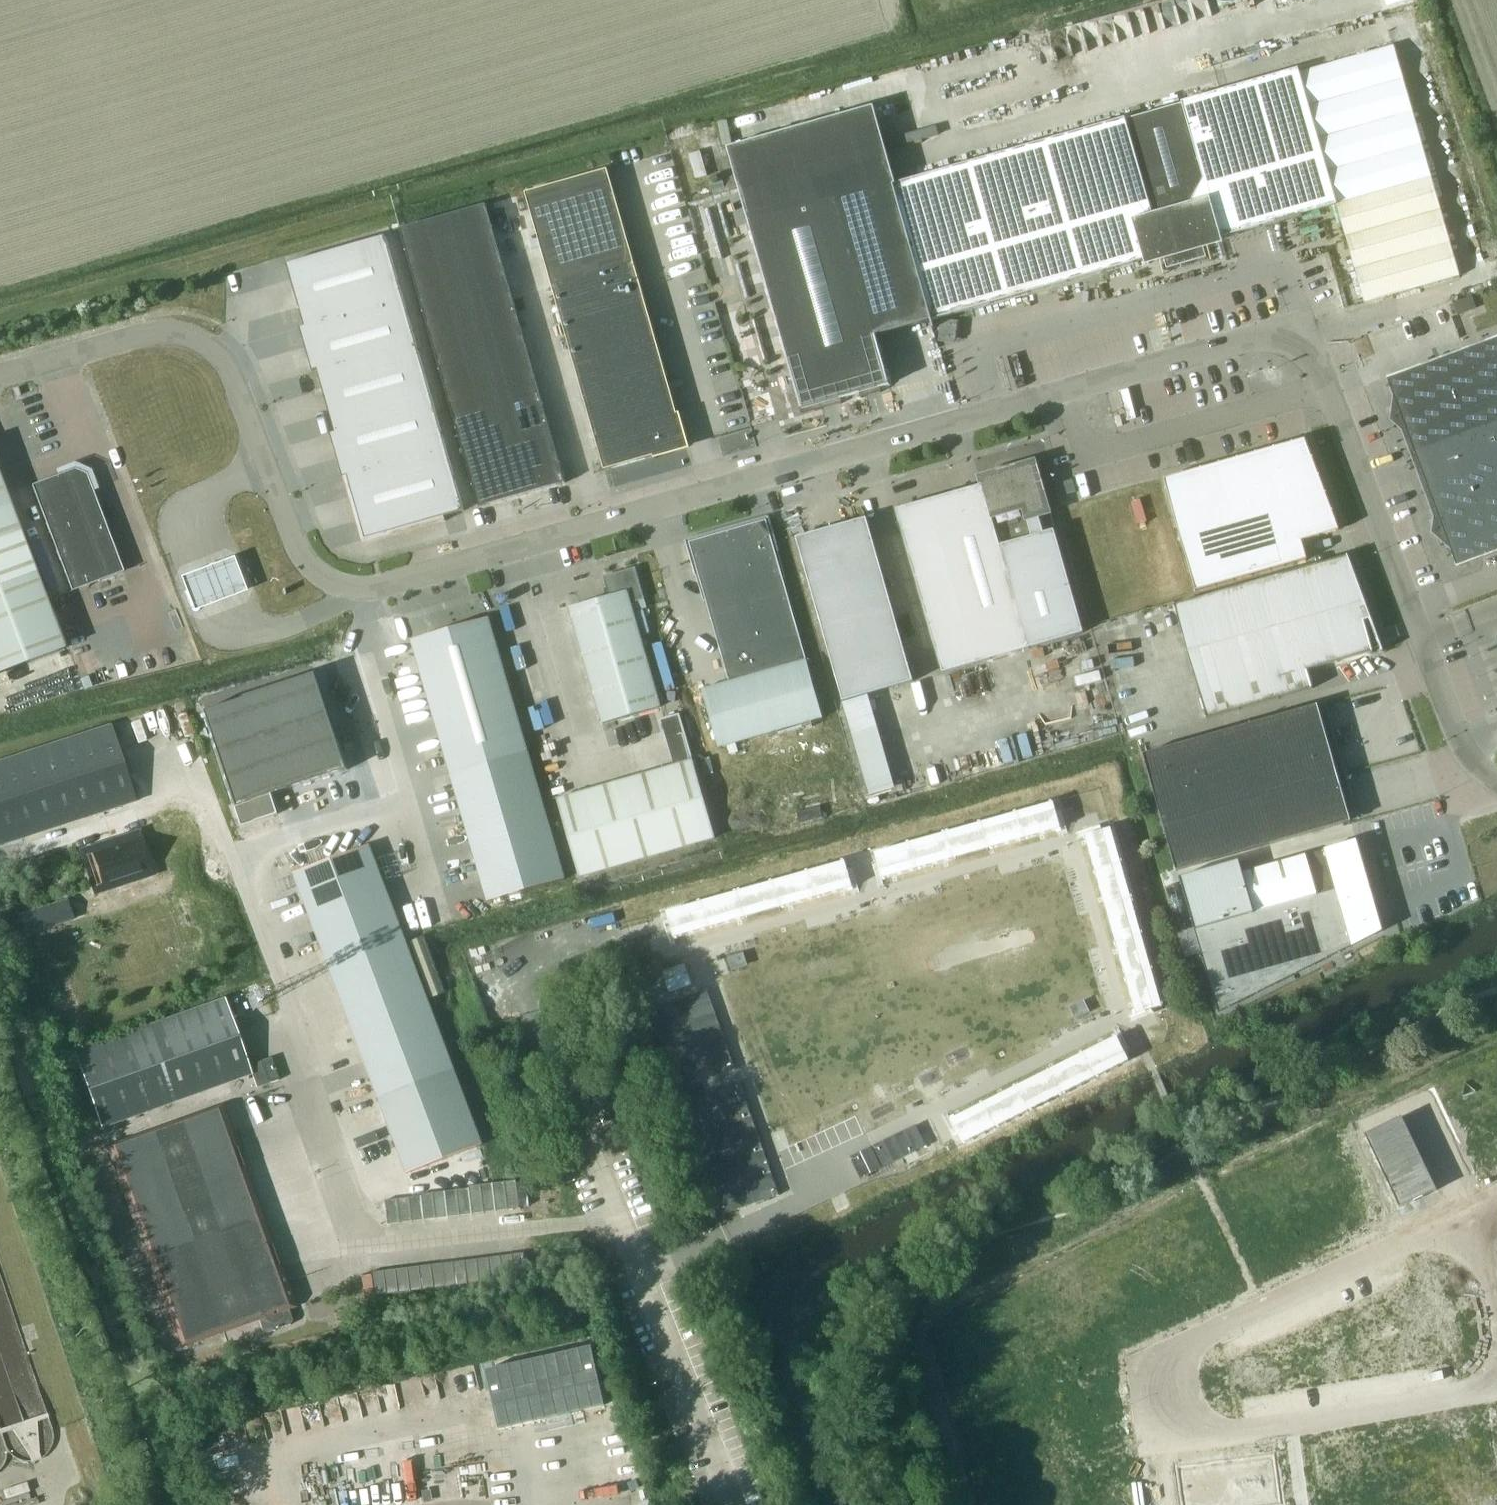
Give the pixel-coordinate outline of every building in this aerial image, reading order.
[(1460,275),(1394,45),(1299,72),(1298,68),(893,184),(932,320),(1164,254),(1336,204),(1364,303),(1460,275)] [(677,414),(634,262),(607,169),(525,193),(604,470),(653,456),(654,458),(655,458),(655,456),(686,447),(677,415),(679,415),(679,413),(677,414)] [(836,201),(749,226),(801,410),(888,385),(836,201)] [(486,204),(400,229),(479,507),(565,483),(486,204)] [(287,264),(305,326),(403,299),(388,245),(385,236),(287,264)] [(1476,308),(1471,295),(1452,303),(1457,315),(1476,308)] [(415,342),(403,299),(305,326),(300,328),(313,371),(318,369),(415,342)] [(1462,349),(1386,377),(1456,567),(1496,552),(1496,336),(1462,349)] [(318,369),(336,433),(433,405),(415,342),(318,369)] [(343,477),(348,476),(445,448),(433,405),(336,433),(331,434),(343,477)] [(1305,439),(1294,442),(1164,479),(1195,591),(1311,558),(1305,540),(1339,530),(1305,439)] [(445,448),(348,476),(366,538),(384,533),(463,511),(445,448)] [(966,489),(1013,652),(1083,632),(1054,530),(1056,530),(1051,511),(1049,512),(1035,461),(1012,468),(1011,463),(1000,466),(1001,471),(979,477),(981,485),(966,489)] [(86,474),(74,468),(31,485),(71,591),(123,571),(86,474)] [(64,648),(0,479),(0,672),(64,648)] [(1075,492),(1072,479),(1063,482),(1067,494),(1075,492)] [(942,672),(1013,652),(966,489),(896,509),(942,672)] [(913,681),(866,518),(796,538),(843,701),(913,681)] [(751,530),(736,528),(689,542),(729,682),(702,689),(719,749),(823,719),(775,551),(765,538),(751,530)] [(230,550),(178,569),(192,605),(244,586),(230,550)] [(1371,618),(1347,555),(1347,556),(1174,605),(1206,718),(1312,688),(1307,670),(1372,652),(1363,621),(1371,618)] [(643,596),(634,565),(602,574),(609,596),(569,607),(602,723),(660,706),(629,600),(643,596)] [(488,618),(411,640),(488,902),(565,879),(488,618)] [(1106,714),(1091,663),(1020,683),(1035,734),(1106,714)] [(319,681),(204,718),(235,814),(350,777),(319,681)] [(1352,821),(1318,705),(1145,755),(1178,871),(1352,821)] [(677,850),(714,840),(691,760),(678,715),(660,720),(672,766),(654,771),(677,850)] [(111,724),(0,760),(0,845),(136,801),(111,724)] [(578,878),(677,850),(654,771),(556,799),(578,878)] [(1053,802),(875,853),(878,862),(880,869),(882,879),(1056,830),(1057,832),(1061,831),(1060,829),(1058,819),(1056,812),(1053,802)] [(1094,833),(1085,836),(1135,1010),(1132,1010),(1133,1014),(1136,1013),(1136,1014),(1145,1011),(1153,1009),(1162,1006),(1111,828),(1102,831),(1094,833)] [(134,833),(92,847),(104,884),(146,870),(134,833)] [(29,855),(24,839),(0,846),(0,865),(29,855)] [(1254,913),(1195,929),(1219,1012),(1382,931),(1372,895),(1356,841),(1325,850),(1306,855),(1317,894),(1254,913)] [(369,845),(294,873),(379,1098),(454,1070),(369,845)] [(1376,852),(1364,853),(1368,878),(1380,876),(1376,852)] [(1306,855),(1243,872),(1244,878),(1245,878),(1250,893),(1249,894),(1254,913),(1317,894),(1306,855)] [(1244,878),(1243,872),(1239,860),(1179,877),(1195,929),(1254,913),(1249,894),(1244,878)] [(845,861),(667,912),(669,921),(672,928),(674,938),(848,888),(849,891),(853,890),(852,887),(850,878),(847,870),(845,861)] [(0,904),(0,914),(5,930),(58,913),(50,887),(0,904)] [(652,1009),(651,1010),(678,1089),(701,1081),(697,1070),(708,1066),(712,1077),(735,1069),(707,990),(657,1007),(657,1006),(652,1008),(652,1009)] [(80,1049),(73,1051),(84,1081),(94,1108),(97,1118),(101,1128),(206,1091),(228,1083),(252,1074),(241,1044),(224,997),(109,1039),(99,1042),(98,1042),(89,1046),(80,1049)] [(954,1115),(950,1117),(951,1119),(955,1128),(959,1135),(963,1143),(1128,1060),(1124,1052),(1121,1045),(1116,1036),(955,1117),(954,1115)] [(273,1055),(251,1063),(259,1085),(281,1077),(273,1055)] [(482,1145),(454,1070),(379,1098),(407,1173),(482,1145)] [(739,1082),(683,1102),(723,1215),(764,1200),(765,1201),(770,1200),(770,1198),(779,1195),(739,1082)] [(222,1281),(277,1261),(222,1107),(109,1148),(179,1344),(237,1323),(222,1281)] [(1437,1189),(1402,1117),(1365,1134),(1400,1207),(1437,1189)] [(916,1125),(850,1157),(860,1178),(926,1146),(916,1125)] [(504,1181),(508,1209),(519,1208),(516,1180),(504,1181)] [(492,1183),(496,1211),(508,1209),(504,1181),(492,1183)] [(496,1211),(492,1183),(480,1184),(484,1212),(496,1211)] [(469,1188),(472,1214),(484,1212),(480,1184),(469,1186),(469,1188)] [(457,1189),(460,1215),(472,1214),(469,1188),(457,1189)] [(460,1215),(457,1189),(445,1191),(448,1216),(460,1215)] [(448,1216),(445,1191),(433,1192),(436,1218),(448,1217),(448,1216)] [(421,1196),(424,1219),(436,1218),(433,1192),(421,1194),(421,1196)] [(409,1197),(412,1221),(424,1219),(421,1196),(409,1197)] [(412,1221),(409,1197),(397,1198),(400,1222),(412,1221)] [(400,1222),(397,1198),(385,1200),(388,1224),(400,1222)] [(524,1252),(512,1254),(515,1278),(527,1276),(524,1252)] [(503,1279),(515,1278),(512,1254),(500,1255),(503,1279)] [(500,1255),(488,1257),(491,1281),(503,1279),(500,1255)] [(488,1257),(477,1258),(480,1282),(491,1281),(488,1257)] [(465,1260),(468,1284),(480,1282),(477,1258),(465,1260)] [(465,1260),(453,1261),(456,1285),(468,1284),(465,1260)] [(222,1281),(237,1323),(257,1316),(263,1330),(267,1333),(291,1324),(293,1320),(287,1305),(292,1303),(277,1261),(222,1281)] [(453,1261),(441,1263),(444,1287),(456,1285),(453,1261)] [(441,1263),(429,1264),(432,1288),(444,1287),(441,1263)] [(429,1264),(418,1266),(421,1290),(432,1288),(429,1264)] [(406,1267),(409,1291),(421,1290),(418,1266),(406,1267)] [(406,1267),(394,1269),(397,1293),(409,1291),(406,1267)] [(394,1269),(382,1270),(385,1294),(397,1293),(394,1269)] [(385,1294),(382,1270),(371,1272),(374,1296),(385,1294)] [(7,1430),(14,1459),(48,1450),(18,1338),(0,1342),(0,1432),(7,1430)] [(592,1345),(486,1369),(499,1428),(606,1404),(592,1345)] [(1282,1504),(1275,1452),(1176,1465),(1181,1504),(1277,1504),(1282,1504)] [(36,1504),(31,1490),(0,1503),(0,1504),(35,1504),(36,1504)]
